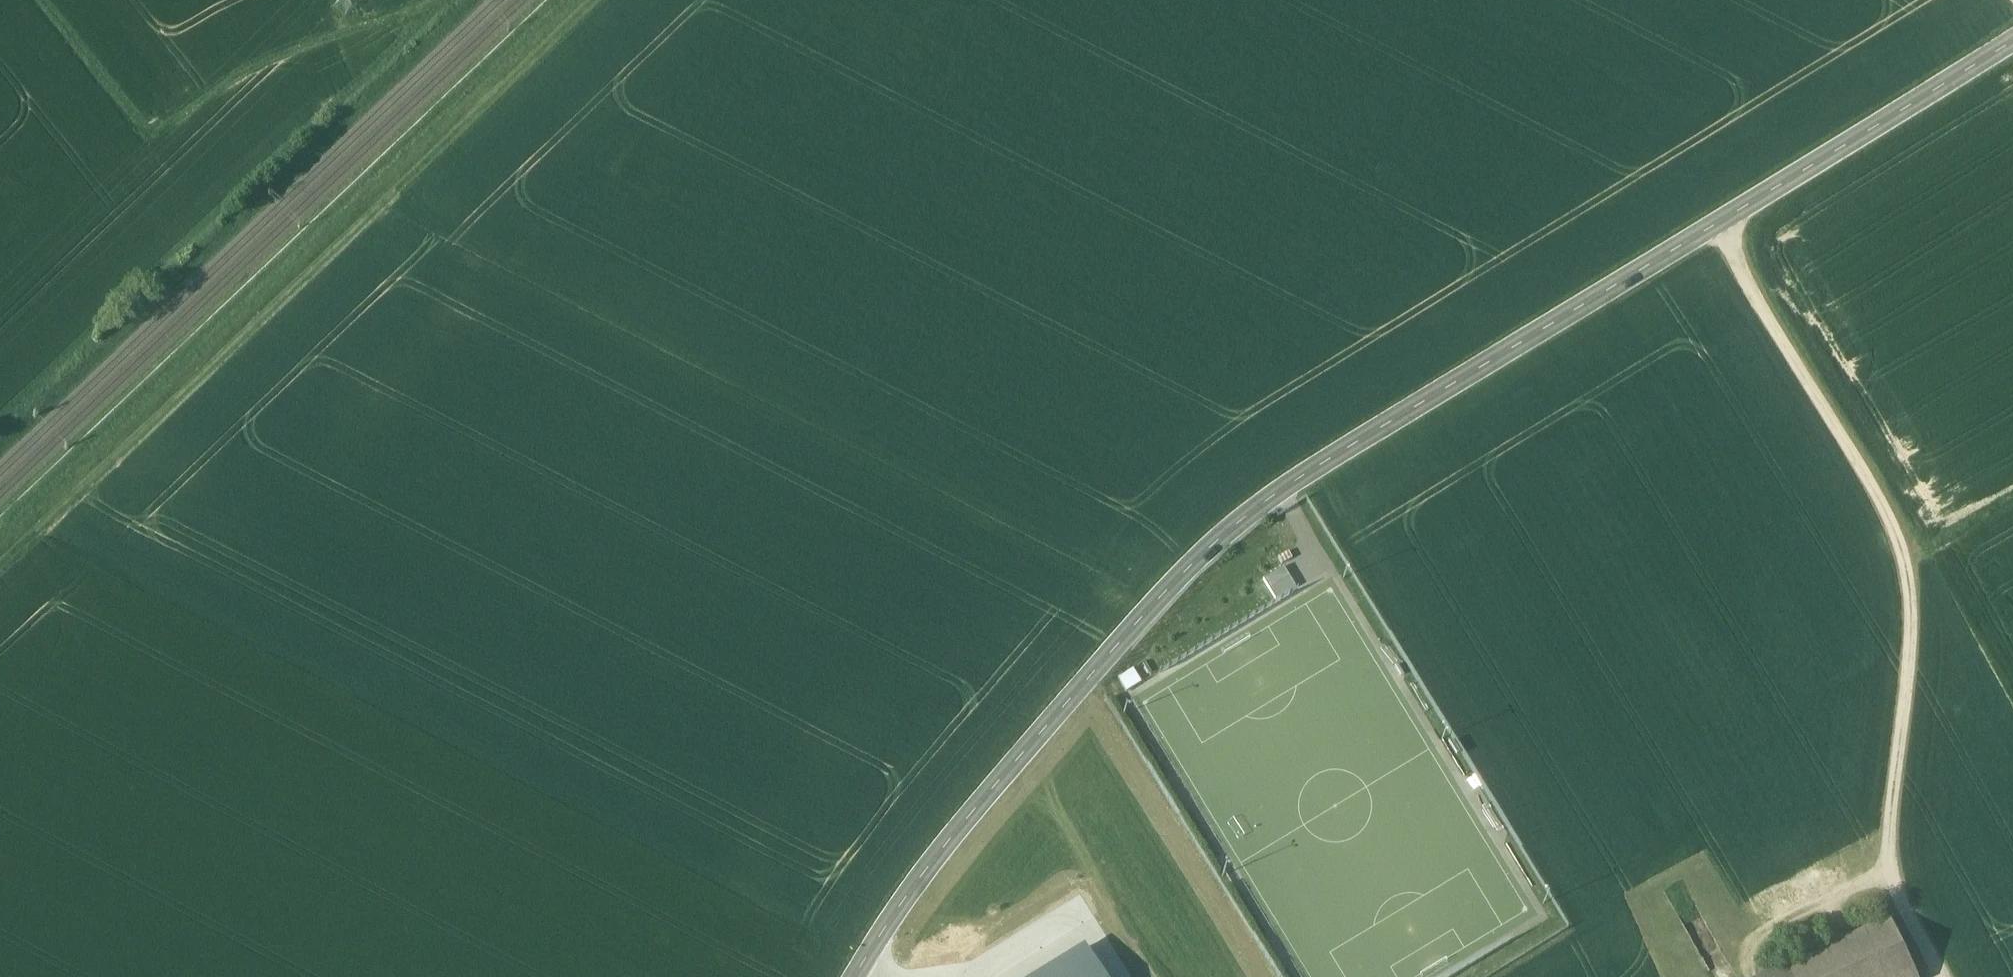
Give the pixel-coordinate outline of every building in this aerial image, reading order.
[(1264,579),(1276,600),(1296,588),(1284,567),(1264,579)] [(1801,964),(1806,976),(1917,976),(1891,922),(1801,964)] [(1085,949),(1039,976),(1103,976),(1085,949)] [(1774,976),(1806,976),(1801,964),(1774,976)]
